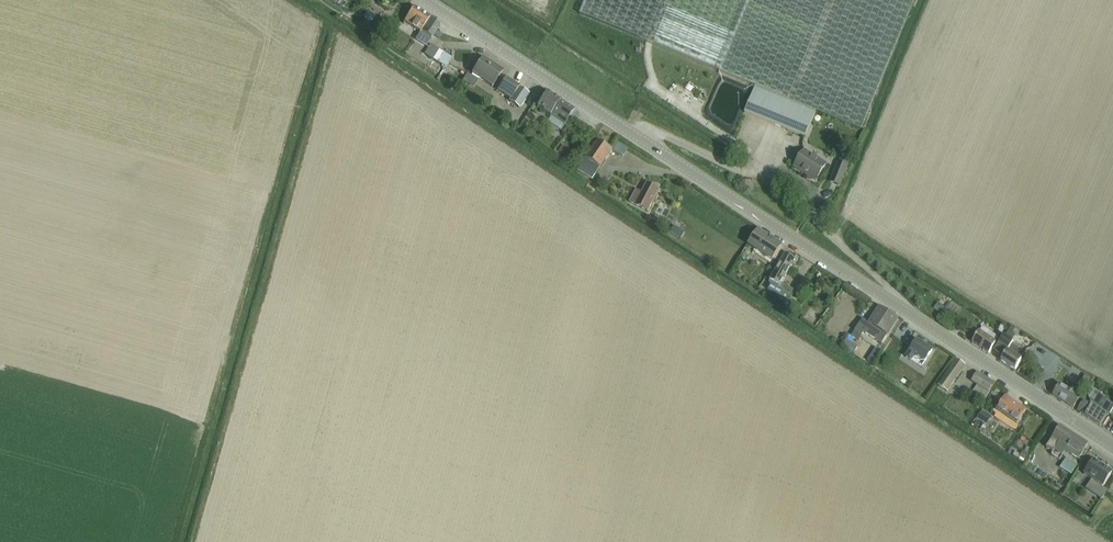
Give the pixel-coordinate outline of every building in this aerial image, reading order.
[(580,13),(719,71),(755,86),(744,112),(805,137),(816,110),(862,129),(915,0),(585,0),(580,13)] [(426,45),(440,23),(413,6),(404,21),(420,31),(415,38),(426,45)] [(378,22),(382,14),(374,9),(370,17),(378,22)] [(446,67),(452,57),(430,44),(424,54),(446,67)] [(496,68),(491,65),(492,63),(482,57),(472,73),(492,86),(503,70),(497,66),(496,68)] [(510,99),(519,86),(506,77),(497,90),(510,99)] [(510,99),(509,101),(519,107),(529,92),(519,86),(510,99)] [(565,124),(575,109),(546,91),(537,106),(565,124)] [(592,180),(612,148),(597,139),(577,170),(592,180)] [(622,155),(627,147),(618,141),(612,149),(622,155)] [(816,181),(826,164),(804,150),(793,167),(816,181)] [(839,186),(847,166),(838,162),(830,182),(839,186)] [(652,202),(658,189),(647,183),(641,194),(636,191),(637,189),(636,189),(629,202),(647,212),(652,202)] [(772,260),(782,245),(758,229),(748,244),(772,260)] [(769,282),(783,290),(779,298),(787,303),(794,290),(781,283),(794,258),(785,253),(769,282)] [(952,306),(961,313),(967,305),(958,298),(952,306)] [(814,306),(809,312),(816,318),(821,312),(814,306)] [(897,318),(880,307),(869,323),(862,318),(851,335),(858,340),(863,332),(881,343),(897,318)] [(952,322),(957,315),(947,307),(942,314),(952,322)] [(1008,330),(1005,335),(1011,339),(1014,335),(1008,330)] [(988,353),(991,348),(995,343),(978,332),(972,342),(988,353)] [(1003,335),(993,350),(1000,354),(997,359),(1015,370),(1021,360),(1006,351),(1013,341),(1003,335)] [(925,361),(932,350),(916,340),(906,357),(911,360),(914,354),(925,361)] [(947,392),(965,364),(956,359),(938,386),(947,392)] [(985,399),(989,392),(995,383),(977,371),(971,381),(977,385),(973,391),(985,399)] [(1074,376),(1068,385),(1082,393),(1087,385),(1074,376)] [(908,387),(911,382),(903,377),(900,382),(908,387)] [(1072,408),(1078,399),(1079,398),(1059,385),(1053,395),(1072,408)] [(1085,416),(1100,426),(1101,424),(1103,426),(1109,418),(1109,417),(1110,415),(1109,415),(1112,408),(1105,403),(1106,402),(1097,397),(1099,394),(1093,390),(1088,398),(1091,400),(1088,404),(1083,401),(1077,411),(1085,416)] [(1005,395),(1000,402),(996,409),(1017,423),(1026,409),(1005,395)] [(984,429),(996,422),(990,410),(978,417),(984,429)] [(1078,459),(1088,444),(1059,426),(1046,447),(1053,451),(1051,455),(1060,459),(1065,451),(1078,459)] [(1077,465),(1065,458),(1059,467),(1071,475),(1077,465)] [(1102,486),(1112,471),(1093,459),(1084,474),(1102,486)]
